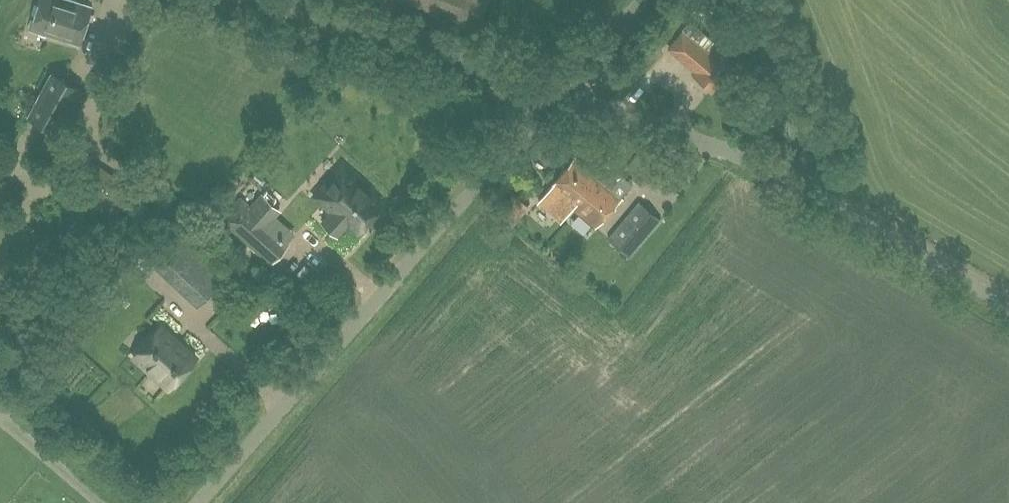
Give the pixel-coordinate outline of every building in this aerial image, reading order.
[(92,6),(73,0),(39,0),(30,30),(80,45),(92,6)] [(683,30),(668,48),(695,71),(693,74),(713,91),(736,64),(715,45),(709,52),(683,30)] [(82,88),(51,71),(26,116),(57,133),(82,88)] [(603,167),(597,175),(575,157),(549,188),(595,227),(622,196),(611,187),(626,168),(610,155),(601,166),(603,167)] [(315,197),(332,212),(323,222),(338,236),(349,224),(358,232),(382,205),(372,196),(374,194),(343,165),(315,197)] [(266,225),(274,216),(279,210),(262,194),(250,208),(240,199),(222,219),(271,263),(287,244),(286,243),(266,225)] [(630,257),(662,220),(639,201),(607,238),(630,257)] [(122,301),(130,309),(142,296),(134,288),(122,301)] [(197,358),(162,325),(134,354),(169,387),(197,358)]
